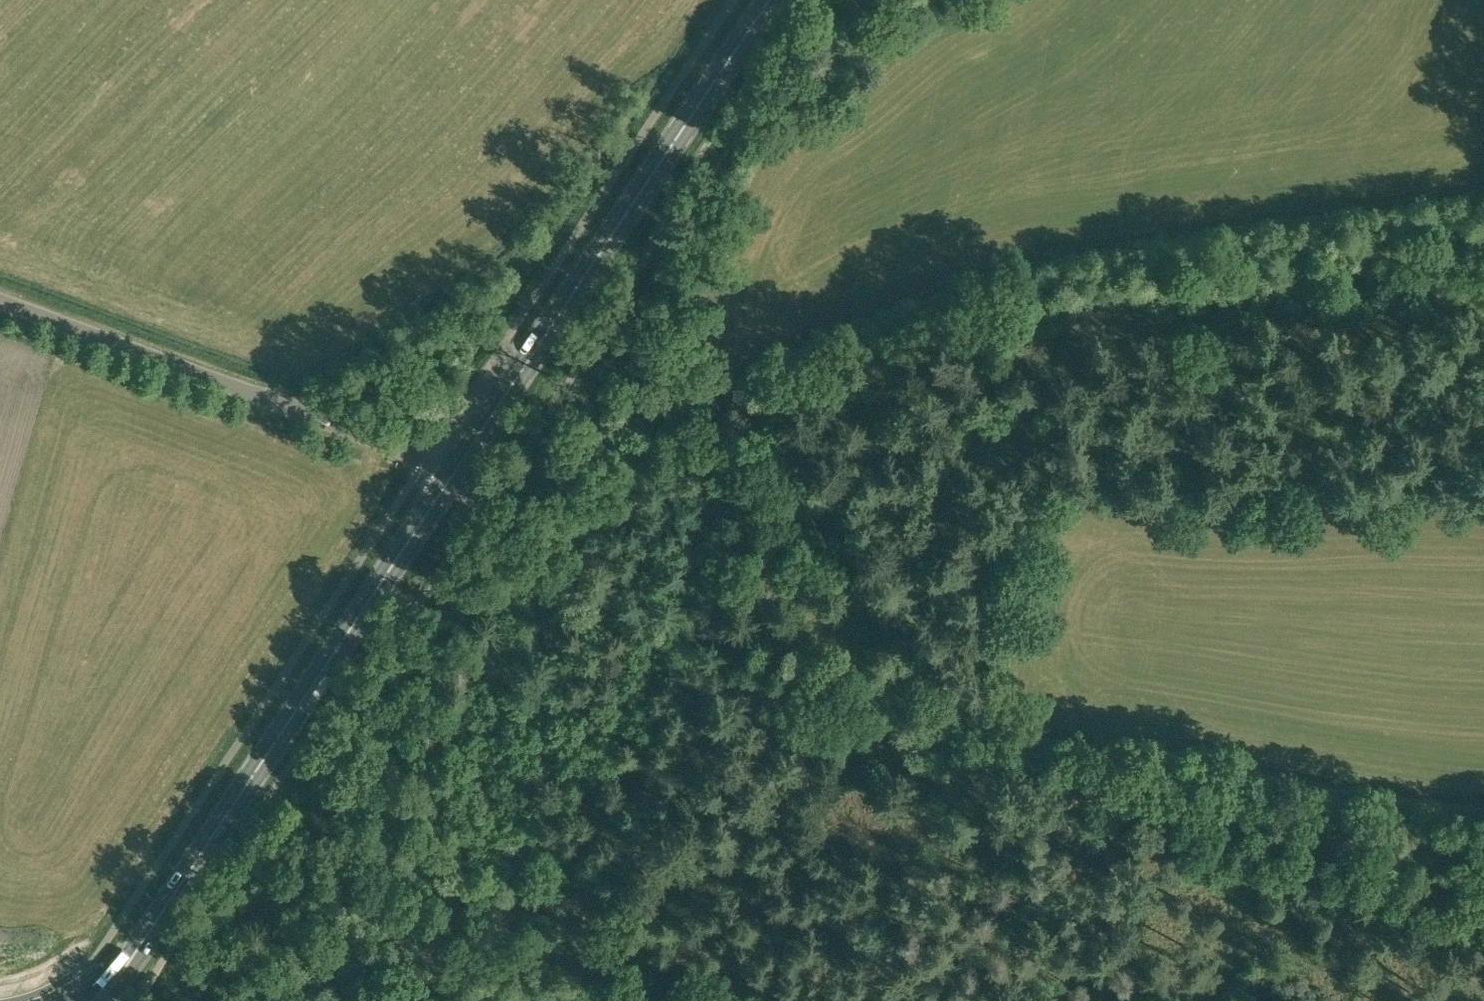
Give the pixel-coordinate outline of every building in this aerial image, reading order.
[(398,404),(406,407),(408,402),(400,399),(398,404)]
